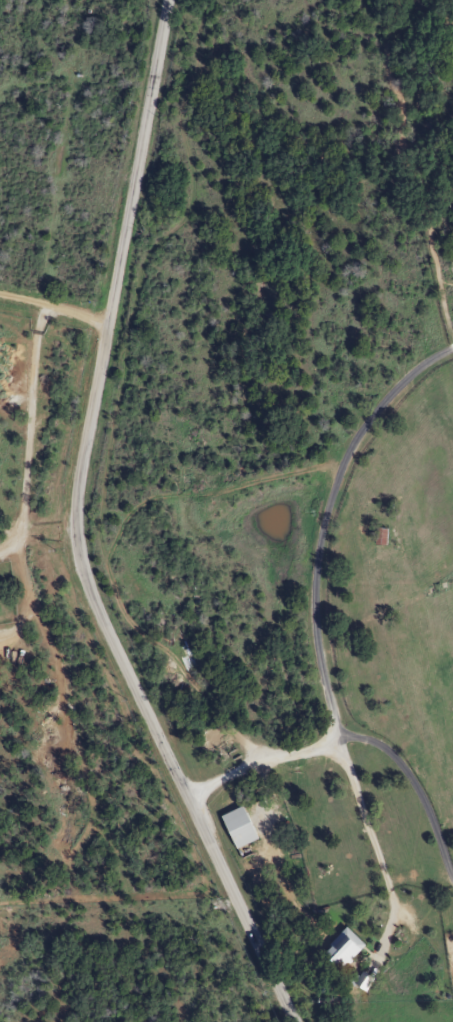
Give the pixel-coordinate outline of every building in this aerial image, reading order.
[(385,528),(375,528),(375,544),(385,544),(385,528)] [(256,841),(242,807),(219,816),(233,850),(256,841)] [(363,946),(344,928),(319,954),(337,972),(363,946)] [(368,981),(358,976),(353,987),(363,992),(368,981)]
